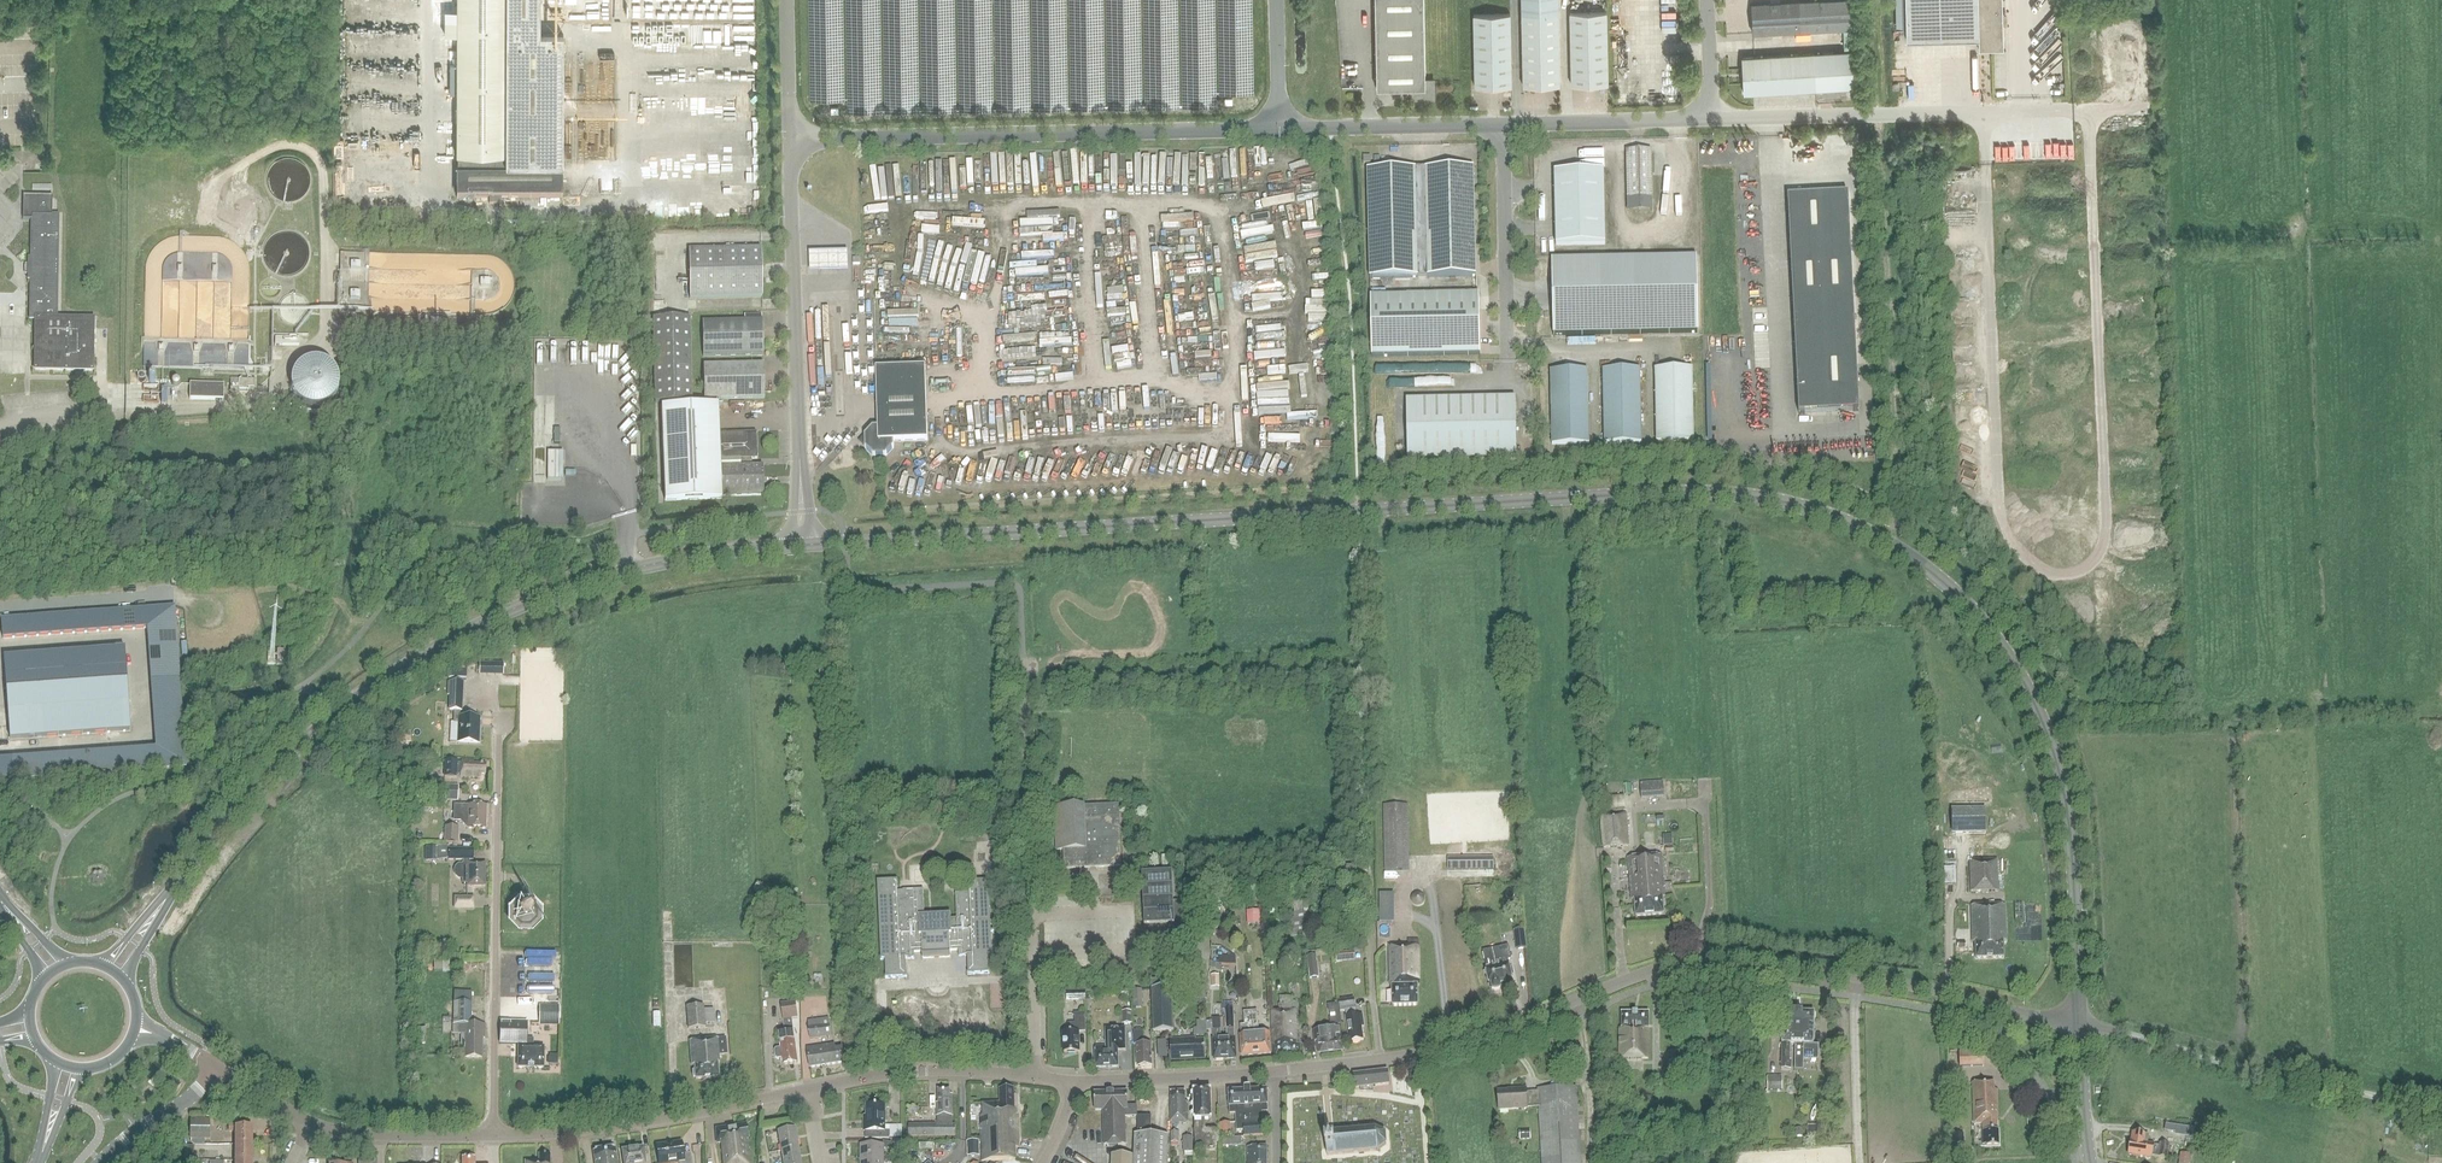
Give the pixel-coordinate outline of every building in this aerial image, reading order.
[(540,0),(456,0),(456,21),(444,21),(444,36),(456,36),(456,156),(458,156),(458,165),(456,165),(456,198),(489,198),(489,204),(501,204),(501,198),(563,198),(563,35),(540,35),(540,0)] [(1377,89),(1409,89),(1409,92),(1412,92),(1415,96),(1415,99),(1434,99),(1434,80),(1426,80),(1424,0),(1375,0),(1377,89)] [(1523,87),(1560,86),(1558,0),(1522,0),(1523,87)] [(1800,2),(1751,5),(1753,34),(1854,28),(1853,0),(1837,0),(1800,2)] [(1896,28),(1906,28),(1906,40),(1979,38),(1979,50),(2004,50),(2002,0),(1896,0),(1896,28)] [(1608,85),(1607,12),(1570,13),(1572,85),(1608,85)] [(1475,87),(1512,87),(1510,14),(1474,15),(1475,87)] [(1856,51),(1815,53),(1742,57),(1744,94),(1858,88),(1856,51)] [(1677,57),(1668,57),(1669,74),(1678,74),(1677,57)] [(1693,251),(1691,143),(1640,144),(1642,252),(1693,251)] [(1476,276),(1473,167),(1425,168),(1427,277),(1476,276)] [(1369,278),(1418,277),(1416,168),(1367,169),(1369,278)] [(1603,171),(1554,172),(1556,245),(1605,244),(1603,171)] [(1787,197),(1798,414),(1859,411),(1848,194),(1787,197)] [(52,196),(23,195),(22,220),(32,220),(31,259),(28,259),(28,279),(31,279),(30,319),(35,319),(34,370),(92,371),(93,319),(57,319),(58,216),(51,216),(52,196)] [(761,249),(689,250),(690,298),(762,297),(761,249)] [(848,257),(811,258),(811,276),(848,275),(848,257)] [(1697,257),(1551,260),(1553,335),(1698,333),(1697,257)] [(1479,294),(1370,296),(1371,356),(1480,354),(1479,294)] [(655,403),(691,402),(690,317),(653,318),(655,403)] [(703,356),(763,354),(763,321),(702,322),(703,356)] [(275,337),(275,345),(299,345),(299,337),(275,337)] [(260,364),(260,375),(268,375),(268,373),(271,373),(272,347),(269,347),(269,364),(260,364)] [(288,367),(298,409),(340,400),(330,357),(288,367)] [(764,398),(764,364),(703,365),(704,399),(764,398)] [(925,367),(876,369),(878,427),(873,427),(864,436),(865,448),(874,456),(886,456),(894,447),(894,442),(928,441),(925,367)] [(1655,369),(1656,442),(1693,441),(1692,368),(1655,369)] [(1641,442),(1640,369),(1603,370),(1604,443),(1641,442)] [(1587,370),(1550,371),(1552,444),(1589,444),(1587,370)] [(253,378),(230,378),(230,392),(247,392),(247,386),(253,386),(253,378)] [(224,384),(189,383),(189,400),(223,401),(224,384)] [(1407,461),(1516,459),(1515,398),(1406,400),(1407,461)] [(757,458),(756,432),(719,433),(718,404),(661,407),(665,501),(721,499),(721,496),(763,494),(762,465),(751,466),(751,458),(757,458)] [(547,451),(547,480),(562,480),(563,451),(547,451)] [(0,759),(0,778),(12,778),(186,766),(175,606),(1,619),(2,639),(146,628),(155,748),(11,758),(0,759)] [(124,649),(3,657),(6,691),(9,740),(130,731),(126,682),(124,649)] [(503,674),(503,662),(480,661),(480,674),(503,674)] [(448,669),(448,677),(465,678),(466,670),(464,670),(448,669)] [(454,723),(450,723),(449,741),(480,743),(481,719),(459,718),(460,711),(461,711),(463,682),(448,682),(448,695),(450,695),(450,710),(454,710),(454,723)] [(413,749),(401,749),(401,757),(413,757),(413,749)] [(446,761),(445,777),(456,777),(456,774),(461,774),(461,776),(481,777),(481,774),(485,774),(485,765),(474,765),(474,762),(461,762),(461,763),(457,763),(457,761),(446,761)] [(1665,795),(1664,780),(1642,781),(1642,796),(1665,795)] [(458,785),(446,785),(445,800),(457,800),(458,785)] [(455,805),(454,821),(462,821),(462,822),(465,825),(467,825),(467,829),(486,829),(487,806),(455,805)] [(1122,866),(1119,819),(1119,805),(1056,808),(1058,851),(1065,851),(1065,858),(1064,858),(1065,869),(1122,866)] [(1410,870),(1409,805),(1384,805),(1386,870),(1410,870)] [(1953,833),(1985,833),(1984,809),(1952,810),(1953,833)] [(1625,813),(1601,815),(1603,848),(1628,846),(1625,813)] [(446,827),(445,842),(457,843),(458,827),(446,827)] [(1004,849),(1004,839),(996,840),(996,849),(1004,849)] [(426,861),(438,861),(439,847),(426,847),(426,861)] [(1946,860),(1962,860),(1962,848),(1946,848),(1946,860)] [(449,860),(463,860),(463,865),(459,865),(457,868),(455,871),(456,875),(459,878),(462,878),(462,884),(467,884),(467,886),(486,886),(486,863),(470,863),(470,860),(474,860),(474,849),(449,849),(449,860)] [(1664,914),(1662,897),(1665,897),(1662,855),(1628,858),(1631,900),(1634,899),(1635,916),(1664,914)] [(1997,859),(1970,860),(1971,892),(1998,892),(1997,859)] [(997,875),(1006,874),(1005,865),(997,866),(997,875)] [(1353,880),(1353,866),(1343,866),(1343,880),(1353,880)] [(1174,903),(1172,873),(1142,875),(1145,945),(1185,943),(1183,902),(1174,903)] [(969,892),(955,893),(956,918),(950,919),(950,914),(924,916),(923,889),(902,890),(902,891),(897,891),(897,880),(877,881),(881,959),(885,959),(886,978),(907,977),(906,958),(914,958),(913,951),(922,951),(923,957),(950,956),(950,950),(959,949),(959,956),(967,955),(968,974),(989,973),(988,954),(992,954),(989,881),(968,881),(969,892)] [(1419,892),(1418,892),(1417,892),(1416,893),(1415,893),(1414,894),(1413,894),(1413,895),(1412,895),(1412,896),(1411,897),(1411,898),(1411,899),(1411,900),(1411,901),(1411,902),(1412,902),(1412,903),(1413,904),(1414,904),(1414,905),(1415,905),(1416,906),(1417,906),(1418,906),(1419,906),(1420,906),(1421,905),(1422,905),(1422,904),(1423,904),(1424,903),(1424,902),(1425,901),(1425,900),(1425,899),(1425,898),(1425,897),(1424,897),(1424,896),(1424,895),(1423,895),(1423,894),(1422,894),(1421,893),(1420,893),(1419,892)] [(455,907),(472,907),(472,898),(455,898),(455,907)] [(1289,931),(1290,937),(1314,935),(1312,901),(1294,902),(1296,930),(1289,931)] [(2005,905),(1971,906),(1972,942),(1975,942),(1976,958),(2003,958),(2003,941),(2006,941),(2005,905)] [(536,915),(529,908),(521,908),(514,915),(514,924),(521,930),(529,930),(536,924),(536,915)] [(1247,910),(1248,924),(1262,923),(1261,909),(1247,910)] [(1481,920),(1479,912),(1470,913),(1471,922),(1481,920)] [(1525,948),(1523,928),(1513,930),(1516,949),(1525,948)] [(1392,986),(1392,1005),(1418,1005),(1417,985),(1419,985),(1419,941),(1408,941),(1408,947),(1389,948),(1390,986),(1392,986)] [(1512,984),(1508,967),(1509,965),(1507,960),(1511,959),(1509,951),(1508,946),(1482,952),(1486,968),(1486,970),(1485,971),(1486,975),(1488,976),(1491,988),(1492,988),(1492,989),(1494,990),(1499,989),(1500,987),(1500,986),(1502,986),(1512,984)] [(1355,960),(1354,951),(1335,952),(1336,962),(1355,960)] [(1319,977),(1316,955),(1307,956),(1309,979),(1319,977)] [(1219,987),(1219,975),(1211,975),(1211,987),(1219,987)] [(1154,1033),(1174,1032),(1174,1031),(1172,1004),(1179,1004),(1178,980),(1152,981),(1154,1033)] [(1206,986),(1190,987),(1191,1003),(1207,1003),(1206,986)] [(558,1001),(558,989),(542,990),(542,1002),(558,1001)] [(1078,1000),(1085,1000),(1085,990),(1066,991),(1067,998),(1078,998),(1078,1000)] [(1133,990),(1134,1005),(1142,1004),(1141,990),(1133,990)] [(471,992),(453,991),(453,1002),(453,1024),(462,1024),(462,1033),(465,1033),(465,1057),(482,1057),(482,1037),(485,1037),(485,1024),(471,1024),(471,1002),(471,992)] [(1273,1044),(1274,1058),(1300,1056),(1297,1000),(1293,1001),(1293,996),(1279,997),(1280,1010),(1270,1011),(1272,1044),(1273,1044)] [(1361,1027),(1364,1027),(1362,1015),(1354,1016),(1353,1009),(1354,1009),(1353,999),(1338,1001),(1340,1011),(1345,1010),(1346,1017),(1345,1017),(1349,1042),(1363,1040),(1361,1027)] [(785,1033),(779,1034),(781,1049),(775,1049),(776,1059),(782,1058),(783,1064),(798,1062),(792,1019),(798,1018),(796,1002),(781,1004),(785,1033)] [(1331,1028),(1342,1026),(1338,1003),(1328,1004),(1331,1028)] [(559,1005),(539,1005),(539,1026),(559,1026),(559,1005)] [(686,1006),(688,1029),(705,1027),(705,1023),(714,1022),(713,1008),(704,1009),(703,1005),(686,1006)] [(1234,1039),(1234,1031),(1233,1010),(1225,1010),(1227,1039),(1224,1039),(1225,1059),(1236,1058),(1235,1039),(1234,1039)] [(1132,1023),(1131,1011),(1122,1011),(1122,1024),(1132,1023)] [(1271,1054),(1269,1034),(1259,1034),(1257,1011),(1243,1012),(1244,1025),(1240,1025),(1241,1042),(1240,1042),(1241,1057),(1271,1054)] [(1783,1012),(1782,1069),(1791,1069),(1792,1060),(1790,1060),(1791,1043),(1796,1043),(1800,1043),(1802,1012),(1783,1012)] [(1814,1044),(1815,1013),(1802,1012),(1800,1043),(1796,1043),(1795,1070),(1804,1070),(1804,1060),(1819,1061),(1820,1045),(1813,1045),(1813,1044),(1814,1044)] [(1079,1052),(1078,1032),(1077,1029),(1086,1028),(1085,1013),(1075,1013),(1075,1024),(1069,1024),(1069,1032),(1063,1032),(1064,1052),(1079,1052)] [(1649,1028),(1648,1013),(1621,1013),(1622,1028),(1619,1028),(1619,1059),(1648,1059),(1648,1028),(1649,1028)] [(806,1021),(809,1040),(831,1037),(828,1018),(806,1021)] [(1225,1059),(1224,1039),(1221,1039),(1221,1032),(1220,1018),(1212,1018),(1213,1040),(1214,1059),(1225,1059)] [(1206,1036),(1206,1021),(1197,1021),(1198,1029),(1194,1029),(1194,1036),(1206,1036)] [(543,1068),(543,1053),(541,1053),(541,1048),(532,1048),(533,1039),(526,1039),(527,1022),(500,1022),(500,1044),(518,1044),(518,1068),(543,1068)] [(415,1043),(425,1043),(425,1028),(415,1027),(415,1043)] [(1096,1068),(1118,1067),(1117,1050),(1125,1050),(1124,1028),(1105,1029),(1106,1047),(1095,1047),(1096,1068)] [(1319,1055),(1343,1052),(1341,1038),(1340,1028),(1313,1031),(1314,1042),(1317,1041),(1319,1055)] [(1137,1066),(1152,1065),(1151,1044),(1144,1044),(1143,1031),(1133,1031),(1134,1045),(1136,1045),(1137,1066)] [(695,1077),(695,1079),(718,1077),(717,1063),(720,1063),(719,1055),(727,1054),(726,1037),(689,1040),(691,1065),(694,1065),(694,1069),(692,1071),(692,1076),(695,1077)] [(1205,1060),(1204,1040),(1195,1041),(1195,1038),(1170,1039),(1171,1061),(1205,1060)] [(810,1068),(844,1063),(842,1048),(835,1049),(834,1044),(807,1048),(808,1053),(807,1053),(810,1068)] [(1984,1052),(1960,1053),(1960,1067),(1984,1067),(1984,1052)] [(558,1055),(549,1055),(549,1058),(548,1058),(547,1065),(557,1065),(558,1055)] [(1372,1086),(1388,1084),(1387,1071),(1370,1073),(1372,1093),(1373,1093),(1372,1086)] [(1355,1088),(1360,1087),(1360,1092),(1372,1093),(1370,1073),(1353,1075),(1355,1088)] [(1782,1078),(1768,1079),(1768,1091),(1783,1090),(1782,1078)] [(176,1092),(180,1085),(171,1079),(166,1086),(176,1092)] [(1994,1082),(1973,1083),(1974,1124),(1983,1124),(1983,1131),(1986,1131),(1987,1146),(1999,1145),(1999,1129),(1997,1129),(1997,1117),(1998,1117),(1998,1090),(1994,1090),(1994,1082)] [(1576,1087),(1537,1089),(1537,1091),(1526,1092),(1526,1088),(1514,1089),(1514,1090),(1497,1091),(1499,1110),(1527,1108),(1527,1107),(1538,1107),(1542,1162),(1580,1162),(1576,1087)] [(1013,1088),(1000,1088),(1000,1103),(982,1103),(983,1115),(980,1115),(982,1161),(1015,1160),(1015,1147),(1018,1147),(1017,1097),(1015,1096),(1014,1096),(1013,1088)] [(937,1120),(908,1120),(908,1136),(955,1136),(955,1125),(952,1125),(952,1116),(952,1095),(948,1095),(948,1089),(938,1089),(938,1103),(936,1103),(936,1113),(937,1113),(937,1120)] [(1245,1091),(1228,1092),(1229,1115),(1235,1114),(1236,1126),(1236,1131),(1243,1131),(1244,1136),(1263,1135),(1262,1113),(1268,1113),(1267,1090),(1250,1090),(1250,1089),(1245,1089),(1245,1091)] [(1185,1102),(1185,1091),(1171,1092),(1171,1122),(1187,1122),(1187,1102),(1185,1102)] [(1204,1120),(1211,1119),(1211,1091),(1193,1091),(1194,1120),(1195,1151),(1215,1151),(1215,1131),(1204,1132),(1204,1120)] [(1117,1146),(1115,1093),(1094,1094),(1095,1111),(1102,1110),(1103,1146),(1117,1146)] [(1137,1106),(1127,1106),(1127,1093),(1115,1093),(1117,1146),(1125,1146),(1125,1143),(1125,1117),(1137,1116),(1137,1106)] [(885,1131),(885,1106),(866,1106),(866,1122),(864,1122),(864,1131),(865,1131),(865,1139),(889,1139),(889,1131),(885,1131)] [(1134,1135),(1134,1162),(1167,1162),(1168,1137),(1168,1136),(1150,1135),(1149,1132),(1151,1132),(1151,1117),(1137,1117),(1138,1135),(1134,1135)] [(190,1119),(190,1139),(191,1139),(191,1142),(195,1145),(204,1145),(204,1139),(209,1139),(209,1119),(190,1119)] [(715,1129),(718,1143),(722,1143),(726,1162),(751,1162),(748,1145),(750,1145),(747,1124),(715,1129)] [(229,1125),(229,1132),(235,1132),(235,1144),(252,1144),(252,1128),(238,1128),(238,1125),(229,1125)] [(1222,1136),(1230,1136),(1229,1125),(1222,1125),(1222,1136)] [(2175,1133),(2175,1135),(2183,1136),(2192,1137),(2194,1128),(2185,1127),(2176,1125),(2175,1133)] [(778,1131),(781,1150),(798,1148),(795,1128),(778,1131)] [(1374,1129),(1324,1134),(1325,1141),(1323,1141),(1324,1150),(1326,1150),(1326,1156),(1376,1151),(1385,1145),(1384,1134),(1374,1129)] [(1530,1132),(1520,1133),(1520,1140),(1530,1140),(1530,1132)] [(2130,1141),(2129,1155),(2145,1157),(2145,1159),(2150,1159),(2151,1158),(2152,1156),(2153,1156),(2167,1158),(2169,1144),(2162,1143),(2160,1143),(2159,1146),(2148,1144),(2147,1144),(2148,1135),(2146,1135),(2145,1134),(2142,1133),(2141,1134),(2132,1133),(2131,1141),(2130,1141)] [(1961,1135),(1952,1135),(1953,1152),(1961,1152),(1961,1135)] [(1241,1145),(1241,1136),(1222,1137),(1222,1146),(1241,1145)] [(1193,1151),(1192,1137),(1183,1137),(1184,1152),(1193,1151)] [(967,1142),(968,1156),(979,1156),(979,1141),(967,1142)] [(690,1153),(683,1154),(681,1142),(673,1143),(673,1144),(667,1145),(667,1144),(656,1146),(659,1162),(671,1162),(678,1162),(692,1162),(690,1153)] [(860,1160),(891,1160),(891,1158),(883,1156),(883,1149),(891,1149),(891,1143),(882,1142),(882,1145),(860,1145),(860,1160)] [(235,1144),(235,1161),(252,1161),(252,1144),(235,1144)] [(766,1152),(765,1144),(758,1145),(759,1154),(766,1152)] [(193,1160),(193,1147),(184,1147),(184,1160),(193,1160)] [(643,1147),(622,1150),(623,1162),(646,1162),(643,1147)] [(1266,1147),(1247,1147),(1247,1162),(1266,1162),(1266,1147)] [(615,1148),(593,1151),(594,1162),(617,1162),(615,1148)] [(781,1150),(783,1162),(801,1162),(798,1148),(781,1150)] [(1133,1155),(1133,1150),(1126,1150),(1126,1155),(1112,1155),(1112,1162),(1133,1162),(1133,1155)] [(2180,1153),(2178,1162),(2188,1162),(2190,1154),(2180,1153)] [(525,1161),(525,1162),(550,1162),(550,1154),(539,1154),(539,1161),(525,1161)]
